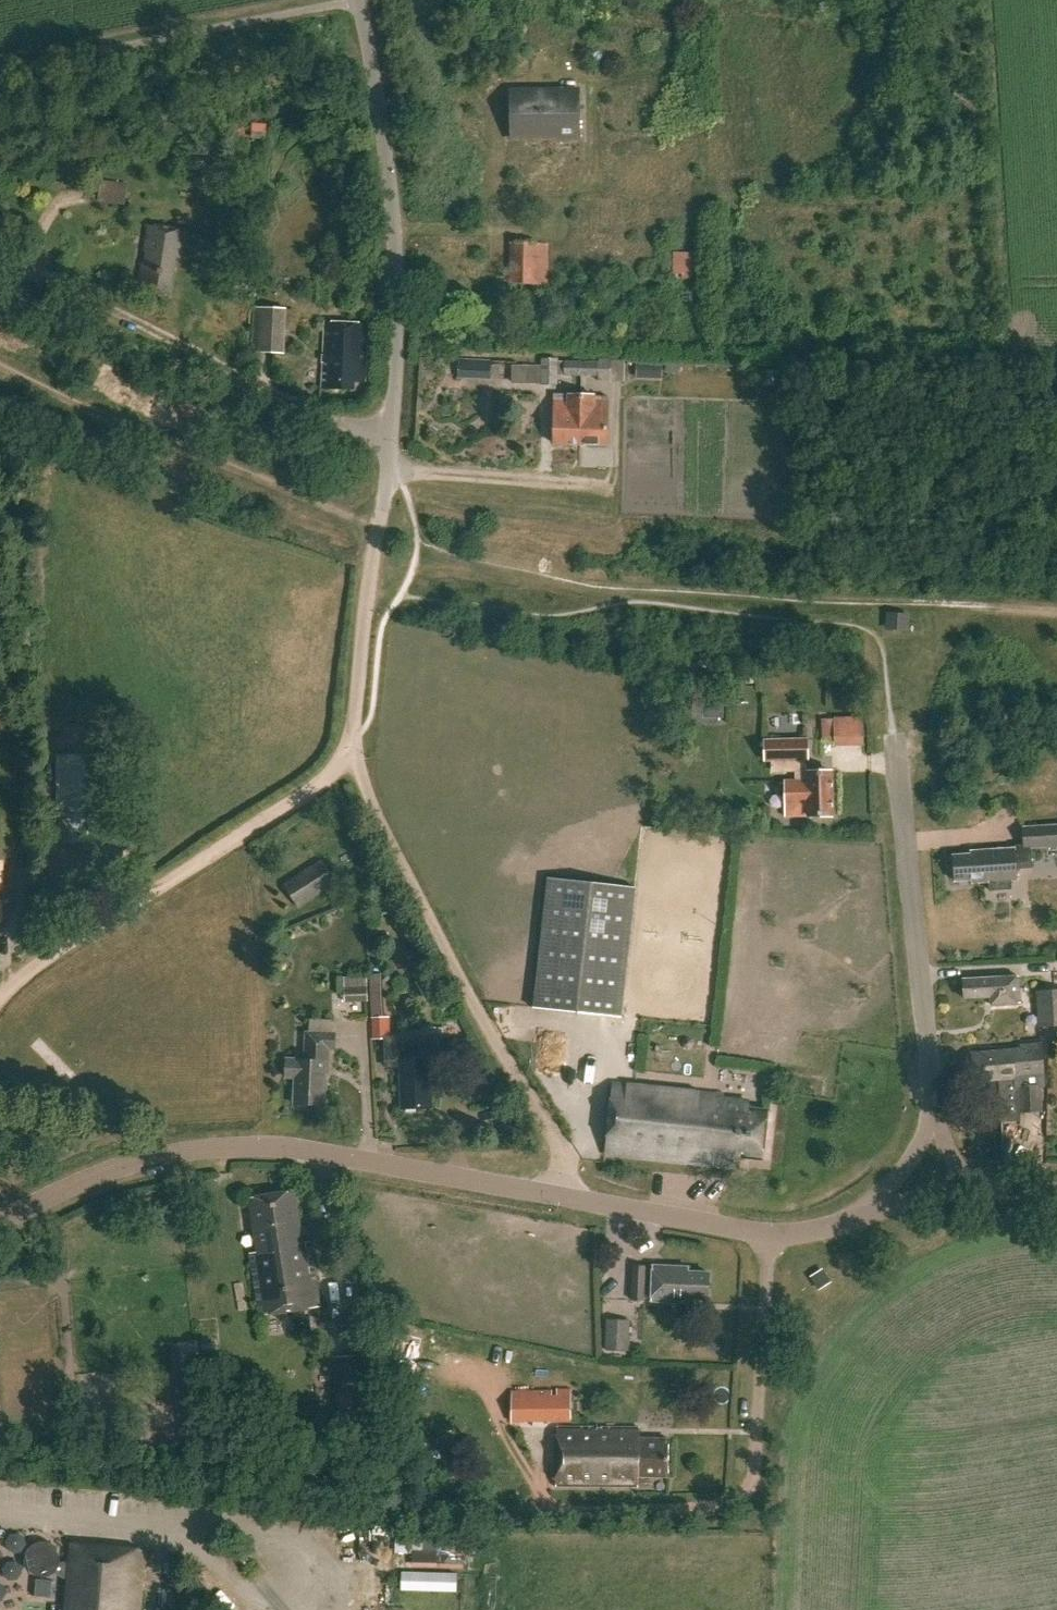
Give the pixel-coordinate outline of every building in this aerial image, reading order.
[(512,94),(513,140),(578,139),(577,93),(512,94)] [(100,181),(99,202),(125,204),(127,184),(100,181)] [(186,236),(148,229),(143,263),(146,264),(146,269),(142,268),(138,295),(170,300),(172,290),(177,291),(180,275),(174,274),(176,261),(182,262),(186,236)] [(539,285),(539,244),(510,244),(510,284),(539,285)] [(673,279),(692,279),(692,253),(674,253),(673,279)] [(255,308),(253,354),(286,355),(288,310),(255,308)] [(366,326),(327,325),(324,394),(357,395),(357,388),(364,389),(365,374),(358,374),(358,355),(365,356),(366,326)] [(599,363),(580,362),(579,377),(580,377),(580,375),(599,376),(598,382),(624,382),(624,360),(611,360),(611,358),(599,359),(599,363)] [(558,385),(558,359),(541,359),(541,385),(558,385)] [(463,361),(461,381),(487,382),(489,362),(463,361)] [(579,377),(580,362),(564,362),(564,376),(579,377)] [(649,365),(649,380),(662,380),(662,365),(649,365)] [(761,385),(773,385),(773,372),(761,371),(761,385)] [(556,447),(583,448),(584,401),(569,400),(569,404),(558,403),(556,447)] [(584,401),(583,448),(609,449),(611,406),(599,406),(599,401),(584,401)] [(732,669),(734,669),(735,659),(733,658),(728,658),(727,669),(732,669)] [(832,671),(832,681),(841,681),(841,671),(832,671)] [(693,715),(703,715),(703,704),(693,705),(693,715)] [(862,718),(822,720),(823,741),(835,741),(835,748),(863,747),(862,718)] [(790,817),(832,817),(832,774),(806,774),(806,761),(809,761),(809,739),(764,740),(764,762),(771,762),(772,773),(795,772),(795,782),(790,782),(790,817)] [(118,841),(117,756),(57,756),(58,841),(118,841)] [(24,797),(24,812),(36,812),(35,796),(24,797)] [(1031,849),(1056,847),(1056,824),(1022,827),(1023,845),(1013,845),(1013,849),(975,852),(975,855),(957,856),(959,881),(976,880),(977,883),(993,882),(993,891),(1015,889),(1014,881),(1020,880),(1020,870),(1032,869),(1031,849)] [(301,909),(339,887),(325,863),(287,885),(301,909)] [(626,1018),(640,888),(553,879),(539,1009),(626,1018)] [(370,975),(372,1055),(390,1054),(389,1018),(382,1018),(381,974),(370,975)] [(1024,1003),(1023,976),(967,979),(968,999),(993,998),(993,1005),(1024,1003)] [(345,1003),(368,1002),(366,977),(344,978),(345,987),(343,987),(345,1003)] [(1036,991),(1038,1028),(1056,1027),(1056,990),(1036,991)] [(337,1034),(307,1033),(306,1061),(288,1060),(287,1078),(297,1078),(296,1105),(326,1106),(328,1063),(330,1063),(330,1050),(336,1050),(337,1034)] [(1047,1076),(1044,1044),(1022,1045),(1023,1050),(975,1054),(977,1081),(1047,1076)] [(431,1107),(429,1058),(401,1060),(403,1108),(431,1107)] [(618,1084),(610,1152),(741,1169),(742,1158),(764,1161),(770,1113),(748,1110),(749,1105),(726,1102),(727,1098),(618,1084)] [(1043,1113),(1041,1085),(1018,1087),(1019,1113),(1043,1113)] [(302,1245),(293,1190),(247,1198),(256,1254),(249,1255),(260,1318),(320,1308),(309,1244),(302,1245)] [(707,1298),(708,1273),(688,1272),(689,1267),(653,1266),(653,1268),(646,1268),(646,1266),(633,1265),(631,1299),(644,1300),(644,1298),(651,1299),(651,1301),(687,1303),(687,1297),(707,1298)] [(606,1320),(605,1351),(629,1352),(630,1321),(606,1320)] [(333,1358),(336,1395),(366,1392),(363,1355),(333,1358)] [(415,1381),(406,1379),(402,1391),(411,1394),(415,1381)] [(557,1396),(552,1396),(552,1389),(514,1388),(513,1420),(571,1422),(571,1389),(557,1389),(557,1396)] [(640,1428),(558,1425),(556,1485),(638,1489),(638,1475),(669,1476),(670,1437),(640,1436),(640,1428)] [(377,1563),(396,1563),(397,1518),(377,1518),(377,1563)] [(28,1565),(30,1575),(33,1581),(37,1584),(49,1585),(54,1582),(57,1578),(59,1572),(68,1573),(64,1609),(139,1609),(144,1551),(71,1544),(69,1563),(60,1563),(59,1556),(57,1551),(52,1548),(40,1547),(35,1550),(32,1554),(28,1565)] [(412,1553),(412,1562),(464,1564),(464,1555),(412,1553)] [(402,1572),(401,1591),(456,1592),(457,1574),(402,1572)]
